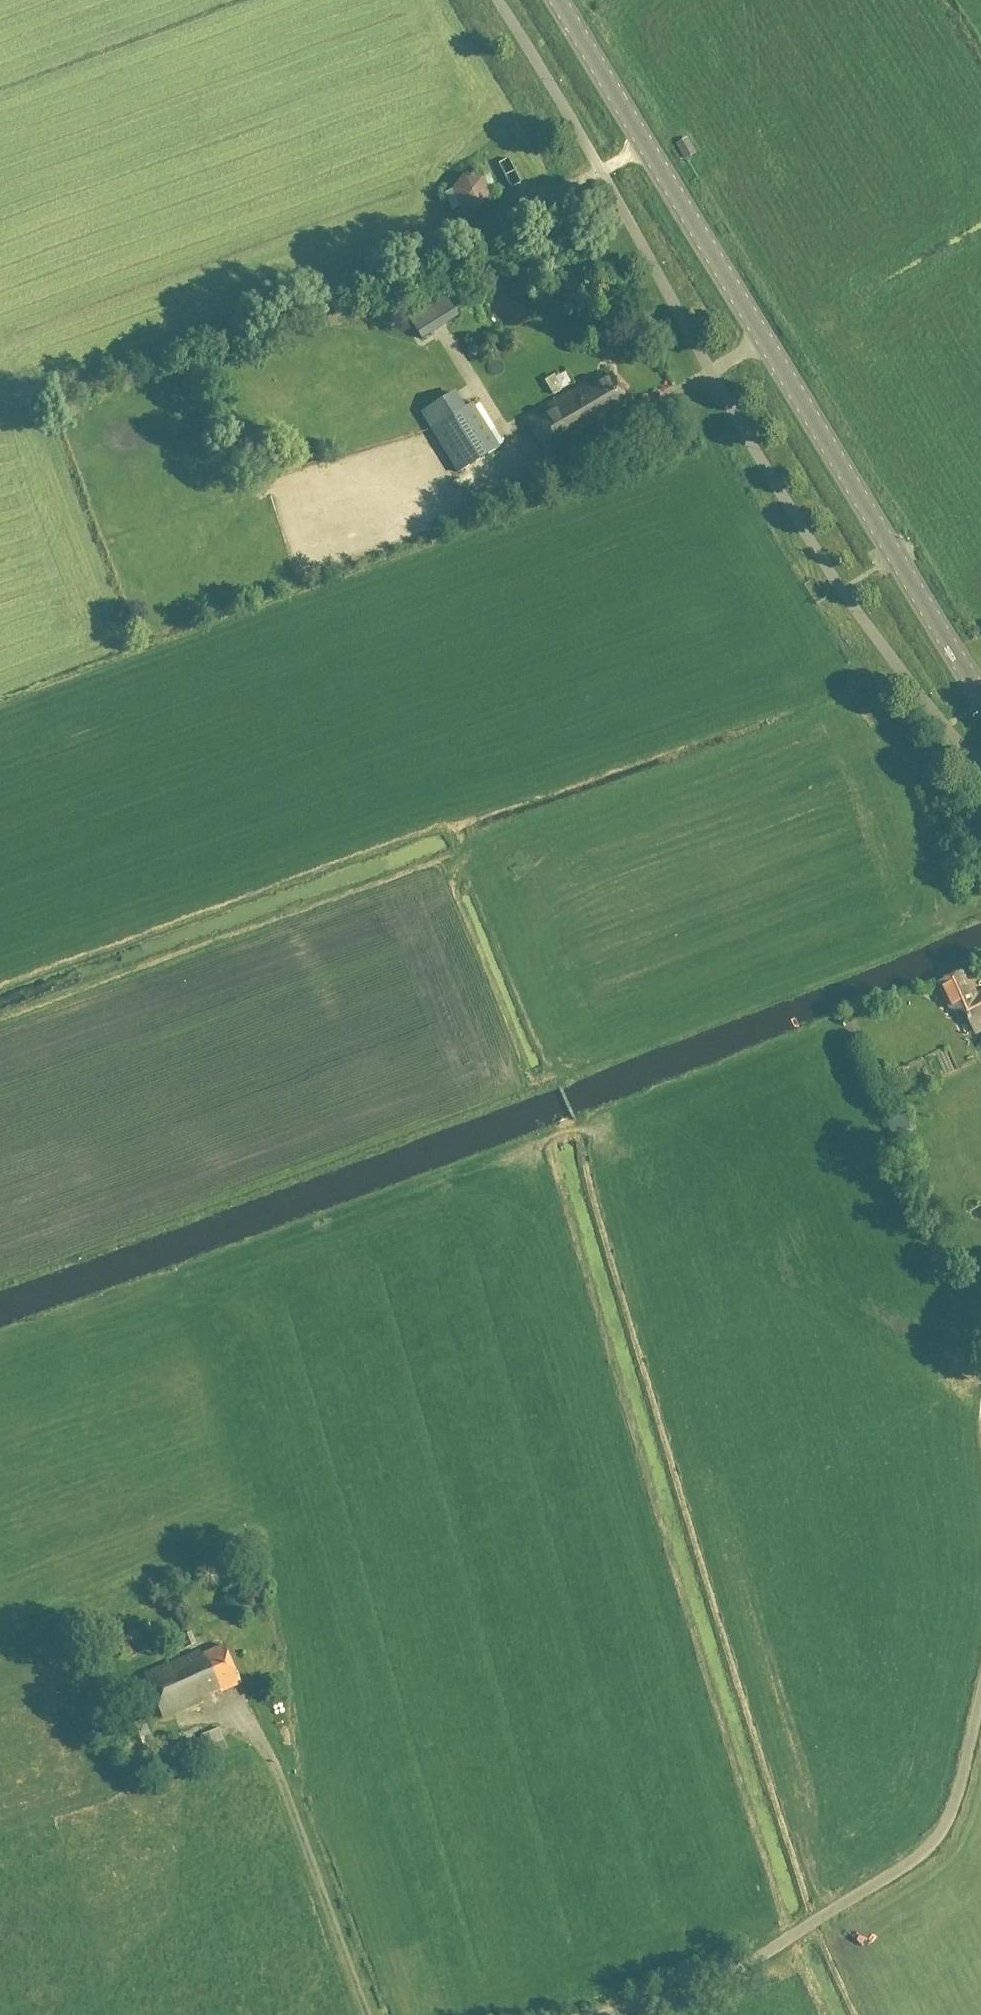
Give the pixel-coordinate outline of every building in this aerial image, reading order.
[(452,192),(459,209),(478,212),(490,197),(483,179),(463,176),(452,192)] [(421,341),(458,317),(444,295),(407,319),(421,341)] [(546,379),(557,398),(568,391),(557,372),(546,379)] [(598,376),(525,421),(548,459),(602,426),(599,422),(628,405),(609,374),(600,379),(598,376)] [(429,429),(457,473),(498,447),(471,404),(429,429)] [(974,994),(963,970),(936,983),(949,1009),(963,1011),(973,1034),(980,1030),(980,991),(974,994)] [(181,1637),(185,1649),(195,1645),(190,1633),(181,1637)] [(125,1661),(147,1650),(141,1634),(118,1644),(125,1661)] [(197,1651),(143,1676),(162,1718),(208,1698),(207,1696),(220,1691),(221,1692),(239,1684),(222,1646),(199,1656),(197,1651)] [(128,1754),(150,1746),(152,1744),(142,1719),(118,1729),(128,1754)] [(218,1729),(198,1736),(207,1759),(227,1752),(218,1729)]
